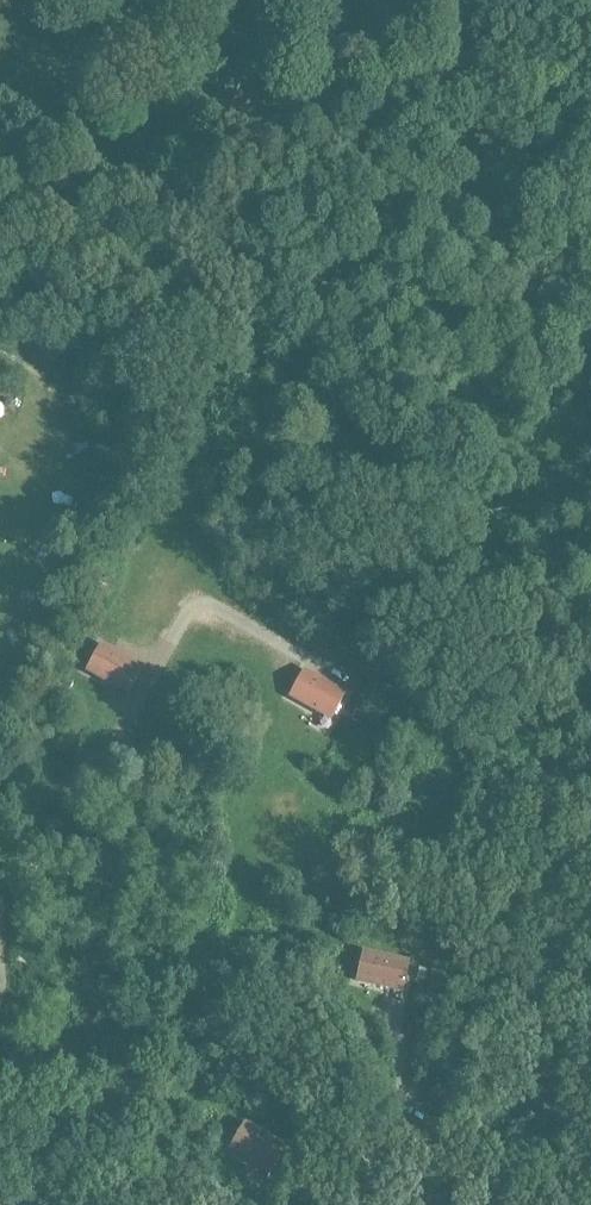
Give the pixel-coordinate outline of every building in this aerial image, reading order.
[(128,691),(141,668),(99,645),(86,668),(128,691)] [(304,668),(288,697),(330,720),(346,691),(304,668)] [(408,963),(362,953),(356,980),(402,991),(408,963)] [(285,1148),(244,1123),(229,1148),(270,1172),(285,1148)]
